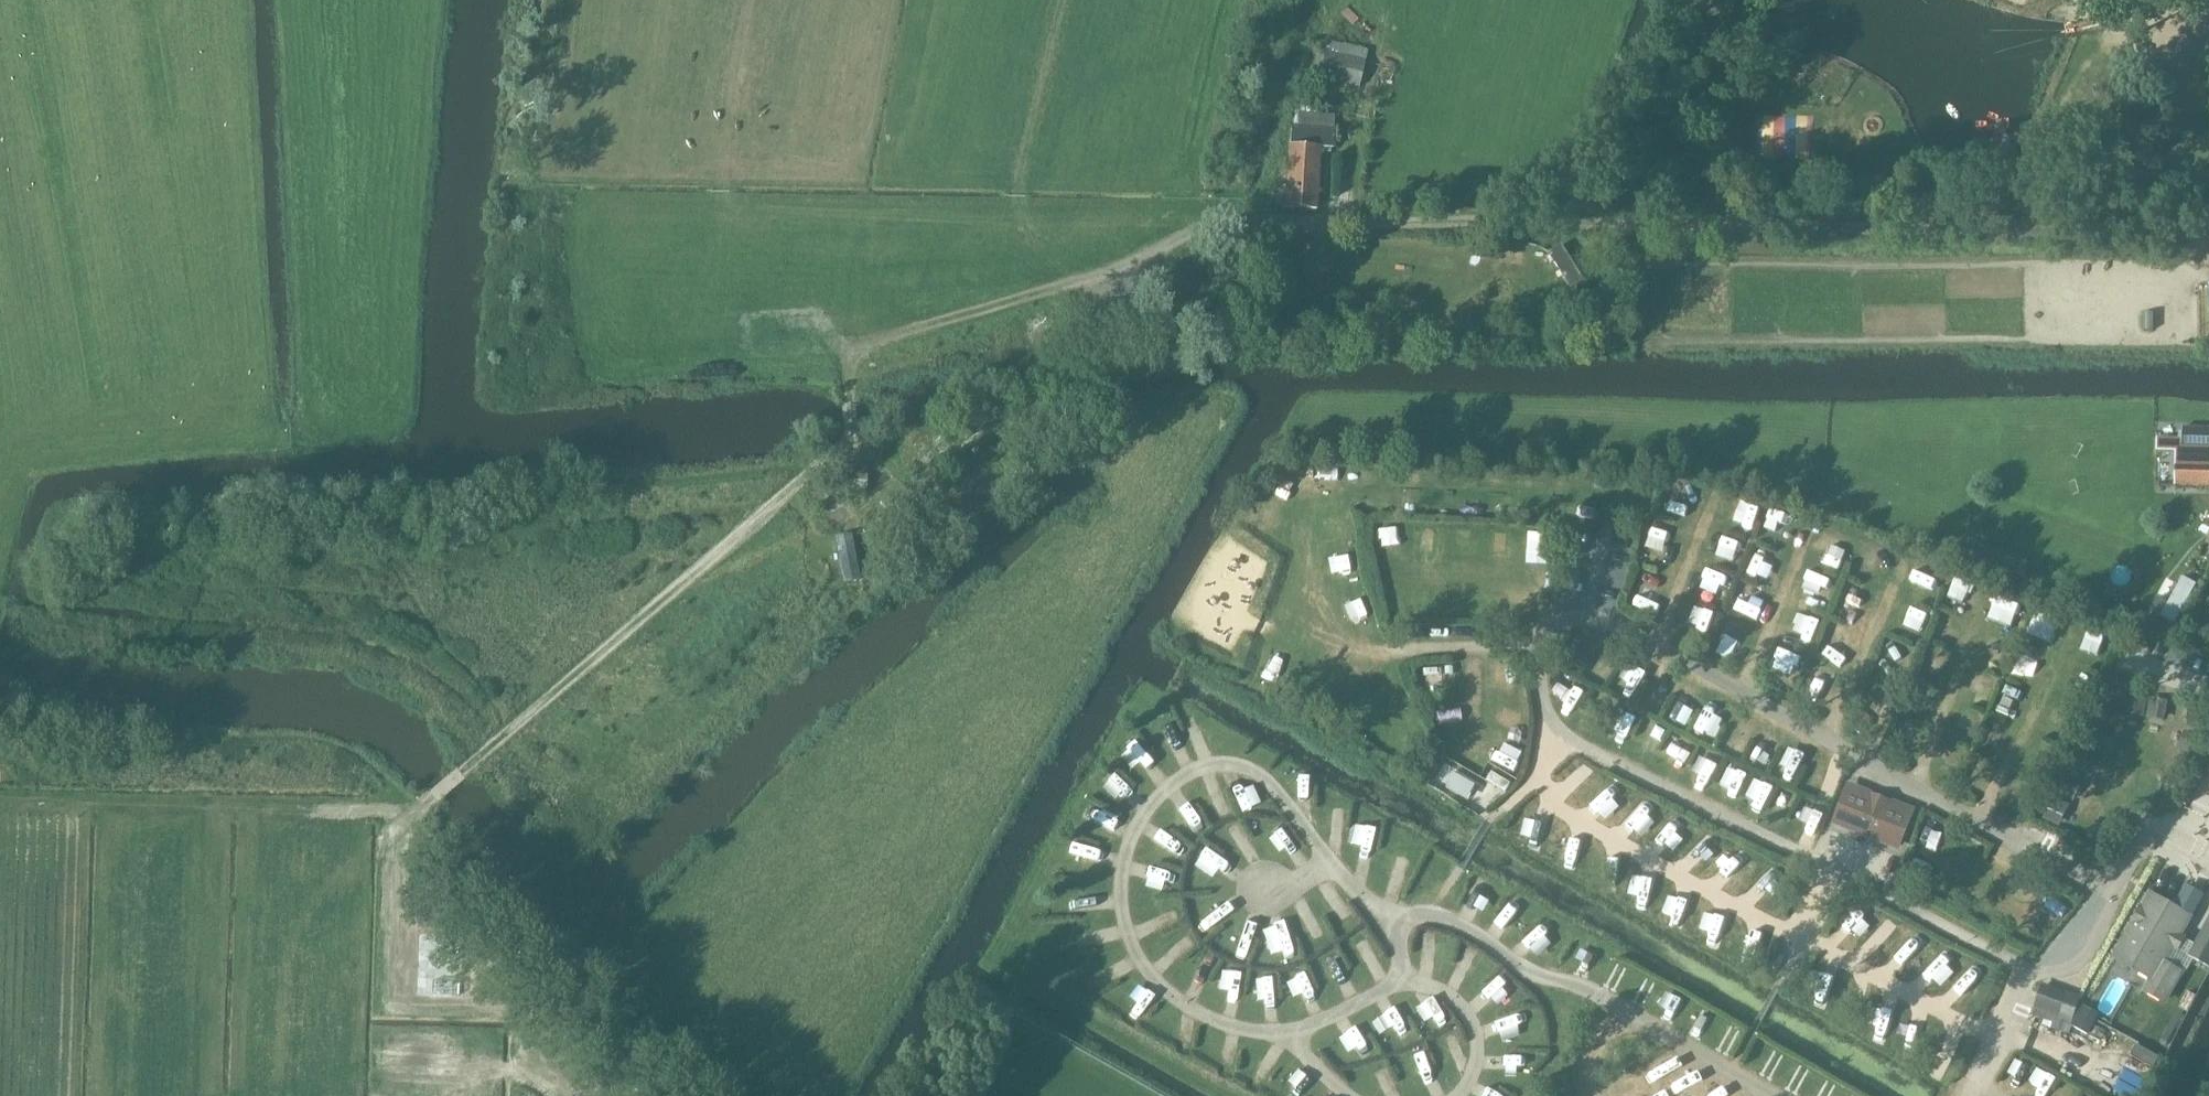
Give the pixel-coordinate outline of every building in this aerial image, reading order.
[(1292,128),(1290,146),(1289,146),(1286,209),(1317,211),(1321,148),(1333,148),(1334,131),(1292,128)] [(2183,428),(2183,438),(2183,450),(2178,450),(2178,463),(2175,463),(2175,486),(2208,487),(2208,429),(2183,428)] [(1851,787),(1837,823),(1853,830),(1857,820),(1900,837),(1910,810),(1889,802),(1889,804),(1871,797),(1872,795),(1851,787)] [(2189,918),(2150,896),(2115,958),(2153,979),(2147,991),(2164,1001),(2180,974),(2163,964),(2189,918)] [(2192,958),(2208,968),(2208,927),(2192,958)]
